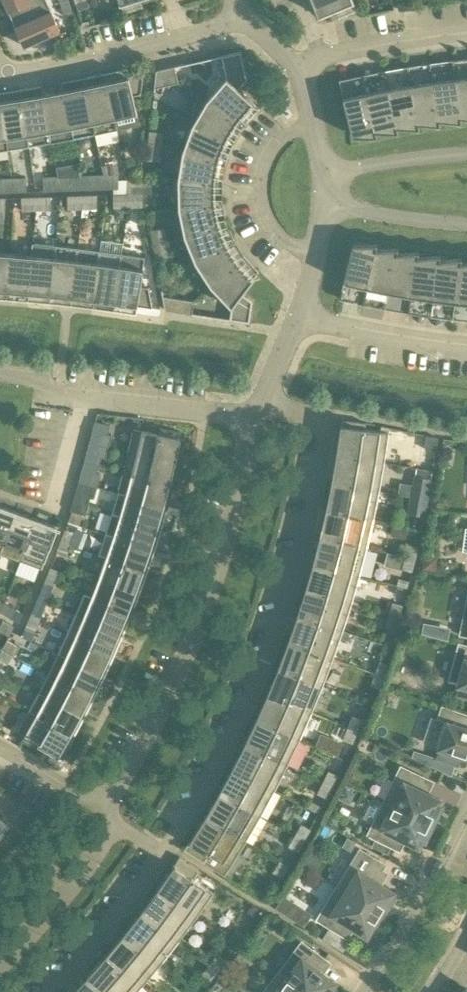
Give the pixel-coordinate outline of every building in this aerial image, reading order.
[(17,28),(31,22),(27,13),(36,9),(32,0),(33,0),(4,0),(17,28)] [(17,28),(24,45),(60,30),(47,0),(33,0),(32,0),(36,9),(27,13),(31,22),(17,28)] [(60,2),(65,15),(73,12),(69,0),(65,0),(60,2)] [(120,1),(123,11),(142,6),(140,0),(120,0),(120,1)] [(318,15),(335,8),(339,17),(357,9),(353,0),(312,0),(318,15)] [(247,79),(241,51),(222,55),(226,77),(207,99),(238,119),(254,102),(239,88),(247,79)] [(414,75),(414,78),(464,70),(462,56),(392,67),(394,78),(414,75)] [(163,68),(167,85),(179,82),(175,66),(163,68)] [(167,85),(163,68),(157,70),(155,87),(167,85)] [(115,117),(137,112),(133,95),(141,93),(144,73),(107,81),(115,117)] [(455,77),(460,114),(460,115),(466,116),(466,76),(455,77)] [(460,114),(455,77),(433,80),(438,116),(439,118),(461,121),(460,115),(460,114)] [(433,80),(410,83),(417,120),(417,121),(439,124),(439,118),(438,116),(433,80)] [(115,117),(107,81),(86,85),(95,134),(118,129),(115,117)] [(410,83),(388,87),(396,123),(396,125),(418,127),(417,121),(417,120),(410,83)] [(95,134),(86,85),(64,90),(74,138),(95,134)] [(396,123),(388,87),(366,92),(375,129),(397,131),(396,125),(396,123)] [(64,90),(43,94),(51,142),(74,138),(64,90)] [(375,129),(366,92),(343,97),(348,115),(353,134),(376,135),(375,129)] [(51,142),(43,94),(22,97),(28,134),(27,134),(29,146),(51,142)] [(28,134),(22,97),(0,100),(6,137),(7,137),(27,134),(28,134)] [(238,119),(207,99),(193,124),(227,137),(238,119)] [(0,100),(0,101),(0,150),(8,149),(7,137),(6,137),(0,100)] [(193,124),(183,150),(219,157),(227,137),(193,124)] [(148,145),(162,146),(163,132),(150,131),(148,145)] [(162,146),(148,145),(147,159),(160,161),(162,146)] [(183,150),(178,178),(215,178),(219,157),(183,150)] [(119,188),(118,174),(116,163),(112,164),(112,162),(107,162),(107,165),(102,165),(104,175),(104,188),(119,188)] [(104,188),(104,175),(89,175),(90,189),(104,188)] [(58,190),(58,176),(44,177),(44,190),(58,190)] [(58,176),(58,190),(73,189),(72,176),(58,176)] [(12,178),(0,178),(0,192),(13,191),(12,178)] [(12,178),(13,191),(27,191),(27,178),(12,178)] [(215,200),(215,178),(178,178),(179,207),(215,200)] [(142,180),(142,193),(157,192),(156,179),(142,180)] [(142,193),(142,180),(127,180),(128,193),(142,193)] [(129,206),(128,193),(113,194),(114,207),(129,206)] [(142,193),(128,193),(129,206),(143,206),(142,193)] [(97,194),(82,195),(83,208),(97,208),(97,194)] [(83,208),(82,195),(68,195),(68,209),(83,208)] [(37,210),(36,196),(22,197),(22,210),(37,210)] [(36,196),(37,210),(51,209),(51,196),(36,196)] [(219,221),(215,200),(179,207),(185,235),(219,221)] [(126,210),(116,210),(116,217),(119,220),(126,220),(126,210)] [(227,241),(219,221),(185,235),(196,261),(227,241)] [(153,244),(167,242),(164,228),(151,230),(153,244)] [(239,260),(227,241),(196,261),(211,285),(239,260)] [(169,256),(167,242),(153,244),(156,258),(169,256)] [(33,255),(29,292),(51,294),(56,245),(33,243),(32,255),(33,255)] [(353,244),(353,246),(348,264),(348,263),(344,281),(367,287),(375,251),(375,249),(376,243),(353,244)] [(78,247),(56,245),(51,294),(72,296),(78,247)] [(100,250),(78,247),(72,296),(94,299),(100,250)] [(375,249),(375,251),(367,287),(389,291),(396,255),(396,253),(397,247),(375,249)] [(100,250),(94,299),(115,302),(122,253),(100,250)] [(396,253),(396,255),(389,291),(411,295),(417,258),(418,257),(418,251),(396,253)] [(0,252),(0,290),(8,290),(11,253),(0,252)] [(32,255),(11,253),(8,290),(29,292),(33,255),(32,255)] [(145,256),(122,253),(115,302),(153,307),(149,287),(141,286),(145,256)] [(418,257),(417,258),(411,295),(433,298),(439,262),(439,260),(440,254),(418,257)] [(439,260),(439,262),(433,298),(455,301),(460,264),(460,263),(461,257),(439,260)] [(254,277),(239,260),(211,285),(232,306),(230,319),(250,322),(253,301),(242,293),(254,277)] [(460,264),(455,301),(466,302),(466,262),(460,263),(460,264)] [(177,311),(179,298),(163,296),(166,309),(177,311)] [(179,298),(177,311),(192,313),(194,300),(179,298)] [(342,419),(337,454),(385,462),(389,432),(365,429),(366,422),(342,419)] [(107,434),(110,425),(97,422),(97,421),(96,421),(93,431),(94,431),(107,434)] [(129,450),(180,462),(185,439),(179,438),(181,431),(160,427),(158,434),(134,428),(129,450)] [(436,451),(438,437),(427,436),(425,450),(436,451)] [(180,462),(129,450),(124,471),(174,484),(180,462)] [(85,461),(99,465),(101,456),(88,453),(88,452),(87,452),(85,461)] [(385,462),(337,454),(332,481),(380,490),(385,462)] [(99,465),(85,461),(82,470),(83,471),(83,470),(97,474),(99,465)] [(174,484),(124,471),(124,472),(132,474),(126,494),(118,491),(118,492),(169,506),(174,484)] [(414,476),(410,497),(428,500),(432,479),(414,476)] [(380,490),(332,481),(326,509),(374,519),(380,490)] [(74,501),(88,505),(90,496),(77,493),(77,492),(76,492),(74,501)] [(118,492),(112,513),(162,528),(169,506),(118,492)] [(428,500),(410,497),(407,513),(425,516),(428,500)] [(88,505),(74,501),(71,510),(72,511),(72,510),(86,514),(88,505)] [(0,504),(0,544),(3,545),(15,510),(0,504)] [(326,509),(320,535),(367,547),(374,519),(326,509)] [(36,517),(15,510),(3,545),(23,552),(20,560),(21,560),(36,517)] [(106,532),(106,533),(156,549),(162,528),(112,513),(120,516),(114,535),(106,532)] [(36,517),(21,560),(42,568),(57,527),(59,527),(59,526),(36,517)] [(393,525),(390,534),(406,538),(408,529),(393,525)] [(61,540),(71,544),(75,532),(65,528),(61,540)] [(106,533),(99,553),(148,571),(156,549),(106,533)] [(367,547),(320,535),(313,562),(360,575),(367,547)] [(71,544),(61,540),(57,552),(66,555),(71,544)] [(405,556),(415,559),(418,546),(408,544),(405,556)] [(148,571),(99,553),(99,554),(107,557),(100,576),(141,592),(148,571)] [(415,559),(405,556),(402,568),(412,571),(415,559)] [(436,571),(437,558),(424,556),(423,570),(436,571)] [(360,575),(313,562),(306,589),(352,603),(360,575)] [(51,567),(46,578),(55,582),(60,571),(51,567)] [(141,592),(100,576),(92,596),(84,593),(84,594),(133,613),(141,592)] [(55,582),(46,578),(41,590),(51,594),(55,582)] [(367,590),(389,594),(391,583),(369,579),(367,590)] [(306,589),(297,615),(343,630),(352,603),(306,589)] [(84,594),(76,614),(124,634),(133,613),(84,594)] [(393,602),(389,614),(399,617),(403,605),(393,602)] [(0,612),(11,618),(16,609),(5,603),(0,612)] [(30,617),(39,621),(44,609),(35,605),(30,617)] [(76,614),(67,633),(115,655),(124,634),(76,614)] [(399,617),(389,614),(385,626),(396,629),(399,617)] [(297,615),(288,641),(333,658),(343,630),(297,615)] [(39,621),(30,617),(25,629),(35,633),(39,621)] [(14,626),(3,620),(0,626),(0,630),(9,636),(14,626)] [(67,633),(58,653),(106,675),(115,655),(67,633)] [(2,648),(13,655),(19,646),(8,640),(2,648)] [(288,641),(278,667),(323,685),(333,658),(288,641)] [(460,644),(450,681),(459,684),(456,694),(466,697),(466,646),(460,644)] [(2,648),(0,652),(0,659),(8,664),(13,655),(2,648)] [(58,653),(49,672),(96,695),(106,675),(58,653)] [(376,673),(386,677),(390,665),(380,661),(376,673)] [(278,667),(268,693),(312,712),(323,685),(278,667)] [(49,672),(40,691),(39,691),(86,716),(96,695),(49,672)] [(386,677),(376,673),(371,685),(381,689),(386,677)] [(39,691),(29,710),(75,735),(86,716),(39,691)] [(312,712),(268,693),(256,718),(300,738),(312,712)] [(439,719),(431,717),(423,742),(440,747),(437,757),(456,763),(459,765),(463,754),(466,756),(466,728),(463,727),(466,715),(443,707),(439,719)] [(19,746),(22,740),(37,748),(39,744),(63,757),(75,735),(29,710),(18,730),(11,736),(9,739),(19,746)] [(348,727),(358,731),(363,719),(353,715),(348,727)] [(256,718),(245,743),(288,764),(300,738),(256,718)] [(358,731),(348,727),(343,739),(352,743),(358,731)] [(245,743),(232,768),(275,790),(288,764),(245,743)] [(414,750),(412,756),(452,774),(456,763),(437,757),(414,750)] [(402,767),(385,800),(434,824),(443,806),(439,804),(441,799),(422,790),(427,779),(402,767)] [(232,768),(219,792),(261,815),(275,790),(232,768)] [(323,782),(332,786),(338,775),(329,770),(323,782)] [(332,786),(323,782),(317,793),(327,798),(332,786)] [(261,815),(219,792),(205,816),(247,840),(261,815)] [(385,800),(384,803),(373,798),(363,818),(374,823),(369,834),(376,837),(388,843),(395,846),(400,835),(419,845),(421,840),(425,842),(434,824),(385,800)] [(14,826),(0,815),(0,843),(14,826)] [(247,840),(205,816),(184,849),(225,875),(231,866),(247,840)] [(301,824),(295,835),(304,840),(310,829),(301,824)] [(304,840),(295,835),(289,846),(298,851),(304,840)] [(347,836),(342,846),(350,850),(356,841),(347,836)] [(388,843),(376,837),(373,844),(385,849),(388,843)] [(338,887),(384,915),(394,898),(391,896),(393,891),(375,880),(381,870),(357,855),(338,887)] [(180,856),(157,889),(197,917),(214,892),(194,879),(200,870),(180,856)] [(282,877),(289,866),(280,861),(274,872),(282,877)] [(384,915),(338,887),(319,919),(343,933),(349,923),(367,934),(370,930),(374,932),(384,915)] [(197,917),(157,889),(141,911),(179,940),(197,917)] [(275,908),(304,926),(312,914),(284,895),(275,908)] [(248,911),(256,917),(261,911),(252,904),(248,911)] [(141,911),(124,933),(161,963),(179,940),(141,911)] [(237,946),(244,935),(236,929),(228,940),(237,946)] [(161,963),(124,933),(106,954),(143,985),(161,963)] [(307,991),(332,991),(335,989),(331,986),(334,982),(318,969),(325,959),(302,942),(280,972),(307,991)] [(106,954),(88,975),(107,991),(137,991),(143,985),(106,954)] [(210,963),(218,970),(226,960),(218,954),(210,963)] [(218,970),(210,963),(202,973),(210,980),(218,970)] [(280,972),(264,991),(307,991),(280,972)] [(72,991),(107,991),(88,975),(72,991)]
